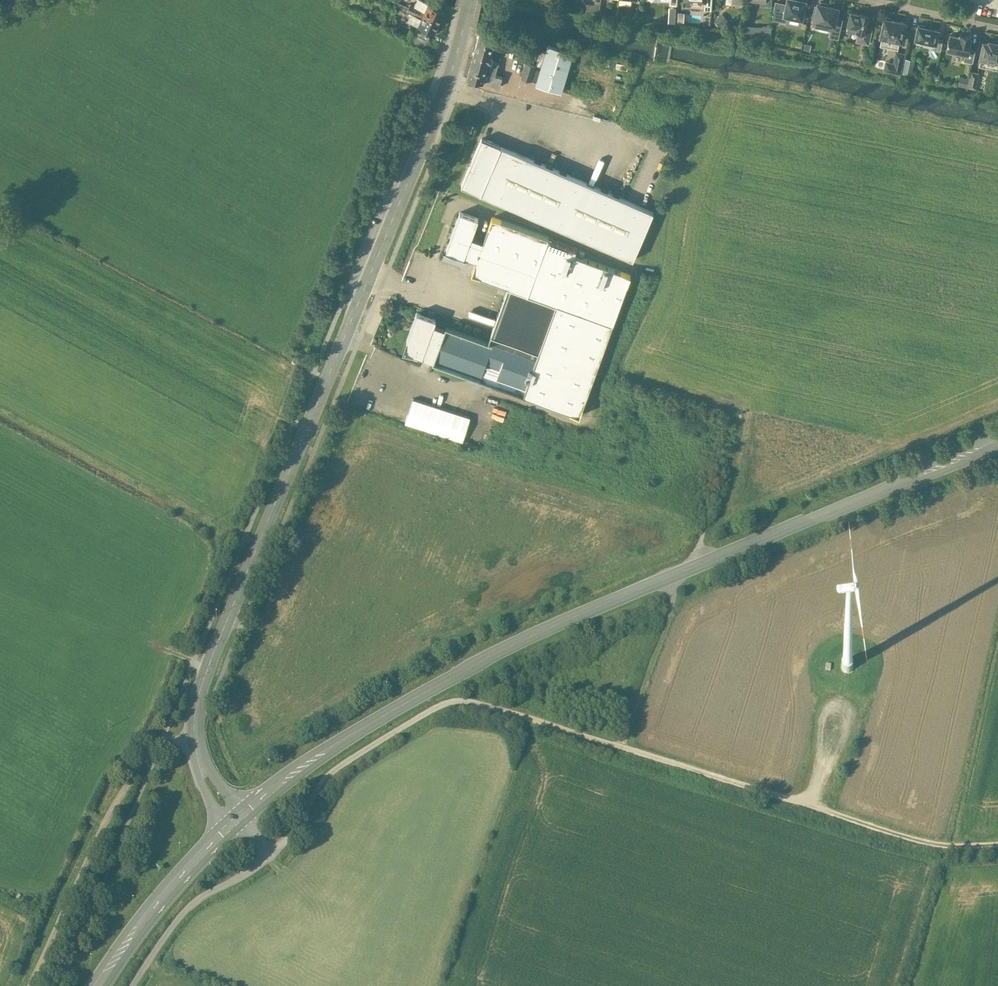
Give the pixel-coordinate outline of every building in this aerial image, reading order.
[(712,0),(683,0),(684,0),(705,2),(704,7),(711,8),(711,10),(712,0)] [(788,16),(802,19),(806,1),(804,0),(787,0),(786,4),(776,2),(774,11),(774,19),(787,22),(788,16)] [(814,21),(815,21),(814,27),(831,30),(830,37),(838,39),(843,19),(836,18),(838,8),(828,5),(828,3),(820,2),(820,4),(817,3),(817,6),(815,6),(812,19),(814,19),(814,21)] [(425,10),(410,3),(409,7),(424,14),(425,10)] [(445,10),(429,3),(425,10),(424,14),(440,21),(445,10)] [(424,14),(409,7),(407,10),(412,13),(422,17),(424,14)] [(848,25),(849,25),(847,32),(858,34),(857,41),(869,44),(872,28),(866,27),(869,14),(861,13),(860,14),(851,12),(848,25)] [(440,21),(424,14),(422,17),(412,13),(409,20),(423,27),(421,31),(421,32),(428,35),(430,30),(435,32),(440,21)] [(729,21),(722,13),(714,20),(720,28),(729,21)] [(707,24),(709,18),(695,14),(694,21),(707,24)] [(902,42),(906,22),(884,18),(880,37),(882,38),(881,45),(898,49),(899,41),(902,42)] [(943,39),(937,37),(939,30),(926,27),(926,26),(920,24),(920,26),(918,25),(915,39),(936,43),(934,49),(941,50),(943,39)] [(428,35),(421,32),(421,31),(416,29),(411,40),(425,47),(430,35),(428,35)] [(476,42),(493,46),(496,36),(479,31),(476,42)] [(948,41),(948,43),(947,49),(965,53),(964,61),(973,63),(975,50),(969,48),(971,39),(970,39),(970,36),(960,34),(960,37),(950,35),(949,41),(948,41)] [(980,58),(991,60),(989,68),(997,70),(997,40),(996,42),(989,40),(988,43),(983,42),(980,58)] [(476,42),(466,76),(483,80),(489,58),(493,46),(476,42)] [(573,51),(548,44),(541,65),(537,80),(536,83),(561,91),(573,51)] [(896,51),(893,64),(902,67),(905,53),(896,51)] [(489,58),(483,80),(500,85),(503,75),(495,73),(499,60),(489,58)] [(906,59),(903,74),(912,76),(915,61),(906,59)] [(541,65),(525,60),(521,76),(537,80),(541,65)] [(971,71),(967,87),(976,88),(979,73),(971,71)] [(963,86),(965,77),(958,75),(955,84),(963,86)] [(653,211),(482,137),(461,185),(633,258),(653,211)] [(548,236),(492,216),(483,240),(471,236),(478,218),(460,211),(446,250),(464,257),(465,255),(468,257),(467,261),(471,262),(472,258),(476,260),(472,272),(508,285),(488,341),(446,325),(445,328),(434,324),(436,318),(417,311),(407,340),(406,340),(403,349),(418,355),(422,356),(423,356),(433,360),(433,362),(480,379),(579,415),(630,274),(574,254),(576,248),(548,238),(548,236)]
